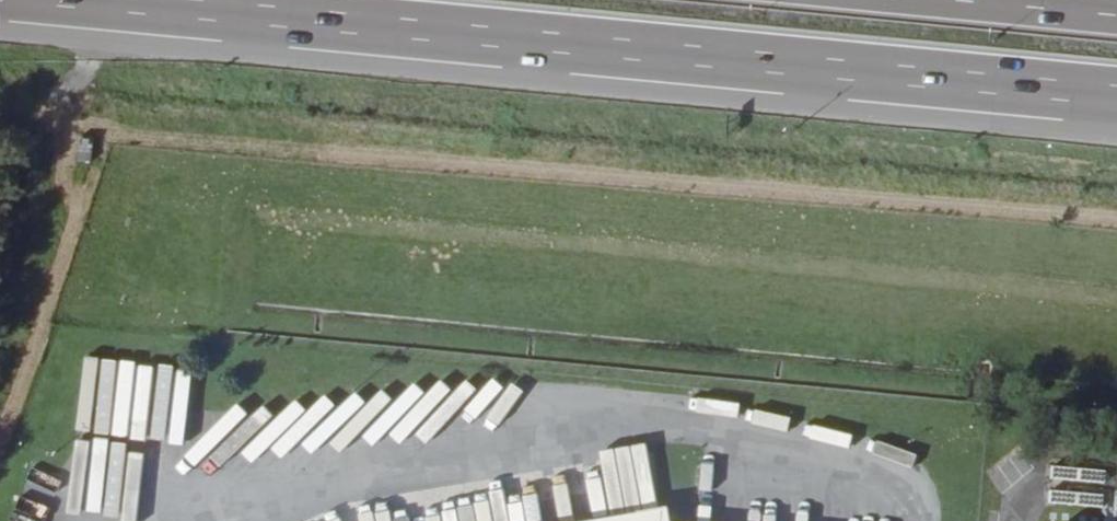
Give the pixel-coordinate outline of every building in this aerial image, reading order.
[(178,440),(187,369),(102,358),(92,429),(119,432),(121,413),(119,412),(123,381),(153,385),(146,435),(178,440)] [(687,506),(600,520),(689,520),(687,506)]
